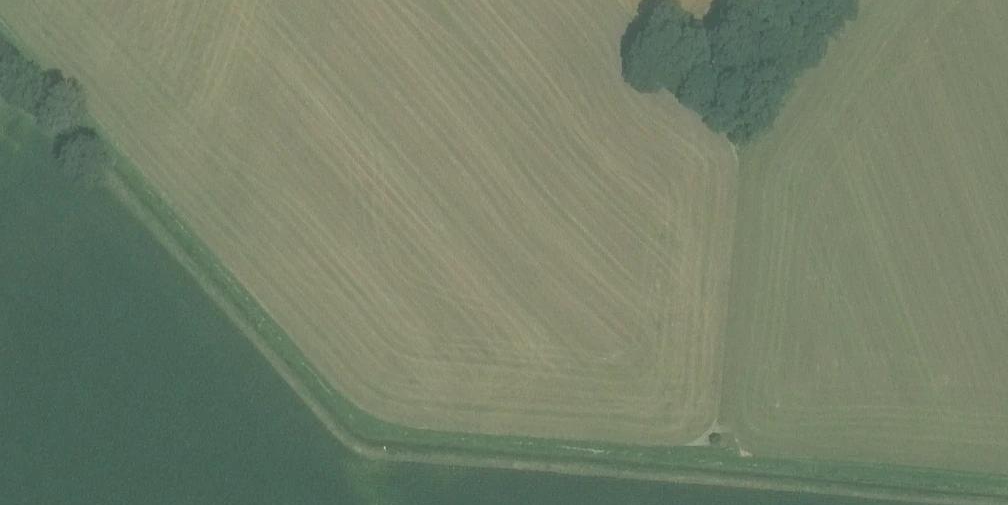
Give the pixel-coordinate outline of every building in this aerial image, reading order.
[(698,79),(719,100),(741,81),(721,59),(698,79)]
